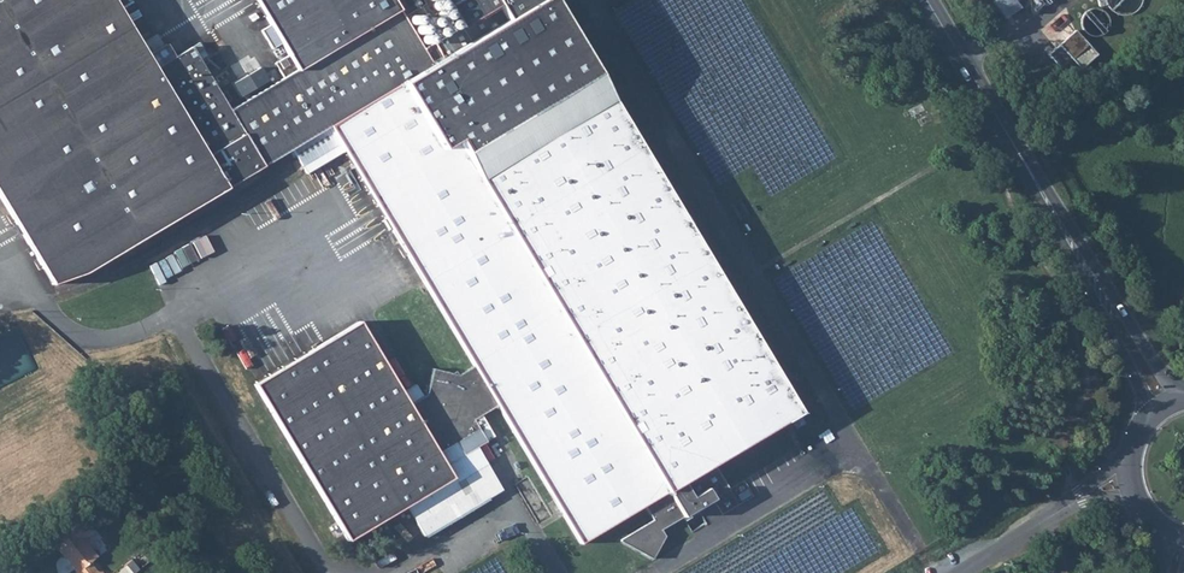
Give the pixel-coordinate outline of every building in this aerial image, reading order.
[(50,287),(51,288),(84,276),(106,263),(330,132),(473,371),(457,380),(454,376),(450,378),(432,373),(427,393),(423,395),(425,399),(408,409),(359,326),(254,388),(348,545),(453,483),(445,470),(463,460),(456,448),(479,434),(474,426),(498,411),(581,549),(645,511),(653,526),(620,546),(653,564),(667,543),(662,535),(683,522),(699,513),(714,504),(708,493),(692,502),(683,487),(799,417),(550,0),(540,0),(543,6),(444,64),(436,50),(425,56),(391,0),(252,0),(270,31),(262,36),(273,55),(281,50),(288,61),(276,69),(284,83),(230,116),(191,52),(184,57),(154,74),(141,51),(111,0),(0,0),(0,203),(50,287)] [(499,12),(462,33),(436,50),(444,64),(543,6),(540,0),(492,0),(499,12)] [(499,12),(492,0),(442,0),(462,33),(499,12)] [(991,0),(1004,17),(1018,7),(1013,0),(992,0),(991,0)] [(1057,72),(1084,49),(1072,35),(1045,57),(1057,72)] [(156,41),(141,51),(154,74),(184,57),(177,45),(163,52),(156,41)] [(50,540),(75,570),(74,571),(76,572),(103,572),(101,571),(96,570),(89,561),(96,556),(82,538),(80,540),(68,526),(50,540)]
